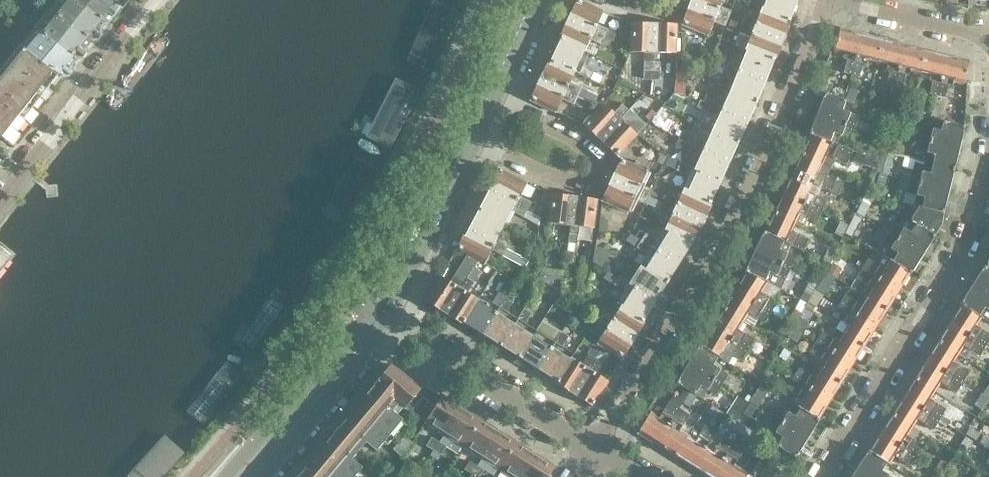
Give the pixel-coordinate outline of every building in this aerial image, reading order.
[(19,6),(11,0),(5,0),(2,5),(14,14),(19,6)] [(51,9),(90,40),(95,40),(99,35),(98,30),(104,23),(105,24),(106,24),(77,0),(58,0),(51,9)] [(106,24),(119,6),(120,6),(112,0),(77,0),(106,24)] [(456,10),(433,0),(410,53),(426,60),(423,67),(429,71),(456,10)] [(567,19),(593,31),(608,38),(611,40),(612,40),(614,35),(611,31),(597,24),(602,14),(603,11),(580,0),(576,0),(567,19)] [(689,3),(728,18),(731,11),(720,6),(722,0),(690,0),(689,3)] [(762,7),(790,18),(797,0),(765,0),(762,7)] [(689,3),(681,24),(686,26),(686,27),(708,36),(713,21),(725,26),(728,18),(689,3)] [(744,15),(741,23),(783,41),(792,19),(790,18),(762,7),(761,7),(756,20),(744,15)] [(51,9),(37,28),(75,59),(80,58),(85,52),(84,47),(90,40),(51,9)] [(21,47),(58,74),(61,77),(61,76),(66,76),(71,70),(70,65),(75,59),(37,28),(34,31),(18,19),(13,26),(28,38),(21,47)] [(567,19),(556,39),(558,40),(558,39),(559,40),(582,51),(584,52),(584,51),(590,39),(605,46),(609,46),(611,40),(608,38),(593,31),(567,19)] [(736,34),(740,23),(729,19),(725,29),(736,34)] [(630,26),(629,26),(629,52),(644,52),(643,77),(652,77),(653,52),(653,23),(630,22),(630,26)] [(653,23),(653,52),(652,77),(660,77),(660,52),(676,53),(677,28),(677,23),(653,23)] [(781,47),(783,41),(741,23),(733,45),(745,50),(745,51),(773,62),(775,62),(781,47)] [(840,28),(834,52),(844,54),(843,58),(846,59),(844,72),(851,74),(855,57),(861,34),(840,29),(840,28)] [(877,63),(882,40),(861,34),(855,57),(851,74),(859,76),(862,63),(866,64),(866,60),(877,63)] [(556,47),(550,59),(574,70),(575,71),(579,72),(598,81),(601,74),(582,66),(588,54),(584,52),(582,51),(559,40),(556,47)] [(882,40),(877,63),(886,65),(886,69),(889,70),(886,82),(894,84),(898,68),(903,47),(904,45),(882,40)] [(903,47),(898,68),(894,84),(901,86),(905,73),(908,74),(909,71),(920,74),(926,51),(912,47),(904,45),(903,47)] [(0,73),(0,136),(6,141),(58,74),(21,47),(0,73)] [(729,57),(726,67),(764,82),(773,62),(745,51),(740,62),(729,57)] [(926,51),(920,74),(929,76),(928,79),(932,80),(929,93),(937,95),(941,79),(947,56),(926,51)] [(718,52),(715,60),(726,64),(728,57),(718,52)] [(947,56),(941,79),(937,95),(944,97),(948,84),(951,85),(952,82),(958,83),(958,82),(963,83),(968,61),(967,61),(947,56)] [(548,57),(539,78),(566,91),(588,100),(591,94),(569,84),(575,71),(574,70),(550,59),(550,60),(549,59),(549,58),(548,57)] [(686,67),(686,58),(677,58),(677,67),(686,67)] [(764,82),(726,67),(723,73),(734,78),(729,91),(756,101),(764,82)] [(686,69),(676,68),(674,93),(684,94),(686,69)] [(394,106),(380,135),(395,143),(415,103),(421,88),(424,81),(412,75),(408,80),(406,82),(401,92),(399,96),(394,106)] [(539,78),(528,100),(530,101),(531,100),(555,112),(562,99),(583,109),(588,100),(566,91),(539,78)] [(853,103),(857,91),(850,88),(845,100),(853,103)] [(706,93),(703,101),(747,121),(756,101),(729,91),(724,101),(706,93)] [(858,116),(841,109),(845,100),(830,94),(830,95),(825,93),(817,113),(854,128),(854,127),(868,131),(872,123),(858,117),(858,116)] [(738,141),(747,121),(703,101),(700,100),(696,106),(706,111),(717,117),(712,129),(738,141)] [(600,140),(628,109),(622,104),(614,113),(602,102),(585,120),(587,122),(584,125),(600,140)] [(938,119),(941,105),(932,103),(929,117),(938,119)] [(628,109),(600,140),(617,156),(645,125),(628,109)] [(645,115),(650,120),(656,113),(652,109),(645,115)] [(899,112),(892,111),(891,111),(889,123),(897,125),(899,112)] [(817,113),(809,134),(829,142),(830,141),(833,132),(841,135),(850,139),(854,128),(817,113)] [(923,126),(920,137),(959,147),(964,126),(925,117),(923,126)] [(691,132),(676,126),(673,133),(688,139),(691,132)] [(695,136),(691,144),(729,161),(738,141),(712,129),(706,141),(695,136)] [(895,133),(887,130),(885,139),(893,141),(895,133)] [(810,136),(802,153),(831,167),(834,159),(844,163),(850,150),(845,147),(830,141),(829,142),(809,134),(808,136),(810,136)] [(953,170),(959,147),(920,137),(917,151),(926,153),(924,162),(932,164),(953,170)] [(729,161),(691,144),(677,138),(673,145),(699,156),(694,168),(721,180),(729,161)] [(881,151),(876,169),(876,171),(888,175),(893,155),(881,151)] [(856,152),(853,161),(876,168),(879,160),(856,152)] [(802,153),(793,172),(815,182),(813,184),(821,188),(825,190),(837,195),(839,191),(843,183),(827,176),(831,167),(802,153)] [(665,163),(676,169),(676,170),(687,175),(682,187),(683,188),(688,189),(712,200),(721,180),(694,168),(691,167),(680,162),(668,156),(665,163)] [(620,159),(611,179),(637,191),(648,196),(651,189),(641,184),(647,170),(621,157),(620,159)] [(948,190),(953,170),(932,164),(924,162),(922,171),(904,167),(901,179),(909,181),(948,190)] [(486,191),(487,192),(513,205),(526,212),(531,201),(520,196),(525,187),(523,186),(525,183),(498,168),(497,167),(486,191)] [(793,172),(783,193),(821,210),(826,200),(817,196),(821,188),(813,184),(815,182),(793,172)] [(888,175),(879,173),(876,185),(884,187),(888,175)] [(611,179),(601,200),(604,201),(604,202),(627,213),(634,199),(644,204),(645,203),(648,196),(637,191),(611,179)] [(943,213),(948,190),(909,181),(901,179),(898,191),(915,195),(912,204),(918,205),(922,206),(921,207),(941,212),(943,213)] [(653,186),(651,189),(648,196),(655,199),(660,189),(653,186)] [(666,195),(662,204),(703,223),(713,201),(711,201),(712,200),(688,189),(683,188),(677,200),(666,195)] [(551,198),(552,193),(544,190),(539,201),(549,205),(549,202),(550,198),(551,198)] [(487,192),(478,209),(504,223),(511,210),(523,217),(526,212),(513,205),(487,192)] [(874,196),(866,192),(863,199),(871,203),(874,196)] [(571,225),(575,196),(552,193),(551,198),(550,198),(549,202),(549,205),(547,218),(546,222),(548,222),(562,224),(571,225)] [(783,193),(775,212),(796,222),(803,225),(807,217),(816,221),(821,210),(783,193)] [(594,228),(597,199),(575,196),(571,225),(571,233),(569,243),(577,244),(578,226),(594,228)] [(648,196),(645,203),(659,210),(658,211),(670,217),(664,228),(664,230),(668,231),(692,243),(694,243),(703,223),(662,204),(662,203),(655,199),(648,196)] [(862,200),(856,213),(863,217),(870,203),(862,200)] [(938,224),(941,212),(921,207),(922,206),(918,205),(912,204),(904,217),(932,234),(938,224)] [(841,220),(848,223),(854,212),(847,208),(841,220)] [(478,209),(469,226),(507,246),(510,242),(498,235),(504,223),(478,209)] [(775,212),(765,232),(783,241),(787,243),(791,245),(802,250),(808,239),(792,232),(796,222),(775,212)] [(862,218),(855,214),(846,231),(853,235),(862,218)] [(922,254),(934,236),(932,234),(904,217),(899,225),(895,223),(888,233),(922,254)] [(606,221),(598,220),(597,231),(605,233),(606,221)] [(848,223),(841,220),(835,232),(842,235),(848,223)] [(544,240),(546,223),(539,222),(536,239),(544,240)] [(521,254),(469,226),(469,227),(467,226),(456,248),(459,249),(458,250),(484,264),(491,250),(516,263),(520,256),(521,255),(521,254)] [(922,254),(888,233),(879,227),(873,238),(882,243),(876,251),(881,254),(892,261),(891,262),(909,273),(910,273),(922,255),(922,254)] [(692,243),(668,231),(664,230),(664,228),(663,228),(656,240),(645,233),(642,238),(653,244),(680,261),(692,243)] [(2,230),(0,233),(0,259),(15,240),(2,230)] [(787,253),(791,245),(787,243),(783,241),(765,232),(763,231),(754,251),(791,267),(795,257),(787,253)] [(630,233),(626,240),(647,254),(642,263),(668,279),(680,261),(653,244),(642,238),(641,240),(630,233)] [(610,251),(594,246),(592,261),(601,267),(610,251)] [(837,249),(829,246),(823,258),(831,262),(837,249)] [(780,289),(791,267),(754,251),(745,272),(746,273),(764,281),(765,280),(776,286),(780,289)] [(897,291),(909,273),(891,262),(892,261),(881,254),(876,263),(868,258),(861,269),(866,271),(897,291)] [(450,281),(441,276),(426,299),(425,299),(425,300),(444,313),(460,288),(472,267),(477,261),(466,255),(450,281)] [(527,260),(520,256),(516,263),(523,267),(527,260)] [(668,279),(642,263),(633,276),(623,270),(620,277),(629,282),(656,299),(668,279)] [(834,275),(839,266),(832,263),(828,271),(834,275)] [(818,282),(825,271),(818,266),(811,277),(818,282)] [(460,288),(444,313),(463,325),(463,323),(464,323),(478,301),(479,299),(467,292),(479,271),(472,267),(460,288)] [(984,267),(972,285),(988,296),(988,270),(984,267)] [(852,289),(865,297),(885,310),(897,291),(866,271),(861,269),(850,287),(852,289)] [(616,303),(620,305),(621,304),(644,319),(656,299),(629,282),(620,277),(608,270),(604,278),(624,291),(616,303)] [(833,276),(826,271),(816,288),(823,292),(833,276)] [(776,286),(765,280),(764,281),(746,273),(735,291),(770,312),(776,302),(769,297),(776,286)] [(561,293),(563,277),(542,274),(542,280),(561,293)] [(812,294),(818,283),(811,278),(805,289),(812,294)] [(504,296),(509,289),(503,285),(498,292),(504,296)] [(959,304),(978,316),(979,315),(982,317),(988,322),(988,296),(972,285),(959,304)] [(549,297),(552,292),(546,289),(543,293),(549,297)] [(770,312),(735,291),(724,309),(744,321),(749,313),(764,322),(770,312)] [(478,301),(464,323),(482,334),(496,312),(505,297),(504,296),(498,292),(492,302),(481,296),(479,299),(478,301)] [(845,294),(838,306),(874,328),(885,310),(865,297),(860,304),(845,294)] [(496,312),(482,334),(501,346),(515,324),(518,319),(506,311),(512,301),(506,297),(505,297),(496,312)] [(560,298),(555,305),(563,310),(567,302),(560,298)] [(808,302),(803,309),(804,310),(811,314),(815,306),(814,306),(808,302)] [(645,320),(644,319),(621,304),(620,305),(613,317),(603,310),(598,317),(633,339),(645,320)] [(951,323),(982,342),(987,346),(988,343),(988,333),(977,326),(982,317),(979,315),(978,316),(959,304),(959,305),(961,306),(951,323)] [(838,306),(832,315),(847,324),(842,333),(862,346),(874,328),(838,306)] [(573,307),(567,318),(577,325),(584,314),(573,307)] [(795,308),(786,321),(794,326),(802,313),(795,308)] [(515,324),(501,346),(520,358),(534,336),(537,331),(524,323),(531,313),(525,309),(518,319),(515,324)] [(724,309),(712,328),(743,347),(747,349),(754,339),(739,330),(744,321),(724,309)] [(633,339),(598,317),(594,324),(605,331),(596,344),(603,348),(621,359),(633,339)] [(794,326),(802,331),(808,322),(800,317),(794,326)] [(551,347),(561,331),(543,320),(537,331),(534,336),(520,358),(537,369),(551,347)] [(951,323),(939,341),(959,354),(965,358),(970,350),(979,355),(985,345),(981,343),(982,342),(951,323)] [(784,324),(779,333),(787,337),(792,328),(784,324)] [(796,343),(803,332),(802,331),(794,326),(793,326),(792,328),(787,337),(796,343)] [(747,349),(743,347),(712,328),(702,345),(718,356),(718,357),(728,363),(733,354),(741,360),(747,349)] [(551,347),(537,369),(555,380),(569,358),(570,356),(572,353),(562,346),(568,336),(561,331),(551,347)] [(822,331),(815,343),(851,365),(862,346),(842,333),(837,340),(822,331)] [(939,341),(927,361),(958,380),(962,383),(968,372),(954,362),(959,354),(939,341)] [(815,343),(810,352),(824,361),(819,370),(839,383),(851,365),(815,343)] [(590,369),(603,348),(596,344),(582,364),(570,356),(569,358),(555,380),(555,381),(554,380),(554,381),(574,395),(590,369)] [(700,344),(688,363),(722,384),(728,374),(713,365),(718,357),(718,356),(702,345),(700,344)] [(602,365),(610,353),(603,348),(596,360),(602,365)] [(779,355),(786,359),(790,352),(783,348),(779,355)] [(590,369),(574,395),(592,406),(593,405),(592,405),(608,381),(596,373),(602,365),(596,360),(590,369)] [(927,361),(916,378),(936,391),(941,383),(948,387),(956,392),(962,383),(958,380),(927,361)] [(688,363),(676,382),(685,388),(689,391),(701,398),(706,389),(715,395),(722,384),(688,363)] [(418,389),(389,365),(374,383),(390,397),(398,403),(409,412),(422,397),(434,407),(436,403),(441,397),(422,385),(418,389)] [(222,367),(187,411),(203,424),(241,375),(235,370),(232,375),(222,367)] [(799,368),(792,380),(827,402),(839,383),(819,370),(814,377),(799,368)] [(904,396),(935,416),(939,418),(942,414),(946,409),(938,403),(931,399),(936,391),(916,378),(904,396)] [(792,380),(787,388),(794,393),(789,401),(797,406),(796,406),(799,408),(800,407),(817,418),(827,402),(792,380)] [(392,410),(398,403),(390,397),(374,383),(372,386),(373,386),(343,422),(339,428),(338,427),(334,432),(358,451),(365,442),(376,451),(402,419),(392,410)] [(760,383),(748,402),(756,407),(768,388),(760,383)] [(669,423),(678,407),(689,391),(685,388),(679,397),(674,394),(659,417),(651,411),(638,432),(639,433),(640,433),(656,443),(669,423)] [(690,392),(683,403),(689,406),(696,396),(690,392)] [(975,406),(983,411),(988,402),(988,399),(982,395),(975,406)] [(726,415),(736,420),(747,402),(737,396),(726,415)] [(935,416),(904,396),(893,414),(913,427),(918,419),(933,429),(939,418),(935,416)] [(436,403),(434,407),(424,423),(443,435),(459,408),(441,397),(436,403)] [(722,421),(726,415),(712,406),(708,413),(722,421)] [(675,455),(692,428),(684,423),(689,414),(678,407),(669,423),(656,443),(656,444),(675,455)] [(779,407),(773,417),(807,438),(818,420),(816,419),(817,418),(800,407),(799,408),(795,416),(787,412),(779,407)] [(459,408),(443,435),(433,451),(440,454),(441,455),(450,439),(462,447),(478,420),(459,408)] [(893,414),(881,433),(912,453),(916,455),(922,445),(914,439),(914,438),(919,431),(913,427),(893,414)] [(773,417),(767,427),(774,432),(775,433),(782,437),(776,446),(791,455),(795,457),(807,438),(773,417)] [(739,433),(743,426),(732,419),(728,425),(739,433)] [(481,458),(497,432),(478,420),(462,447),(481,458)] [(693,467),(710,440),(716,431),(705,424),(699,433),(692,428),(675,455),(693,467)] [(982,430),(972,424),(966,434),(976,440),(982,430)] [(750,440),(755,433),(743,426),(739,433),(750,440)] [(358,451),(334,432),(333,433),(334,434),(332,436),(299,475),(298,475),(296,476),(354,476),(362,468),(351,459),(358,451)] [(500,469),(516,443),(497,432),(481,458),(499,470),(500,469)] [(881,433),(870,451),(886,462),(886,463),(889,465),(894,456),(910,465),(916,455),(912,453),(881,433)] [(124,476),(157,476),(180,452),(161,435),(124,476)] [(406,449),(411,443),(404,436),(398,443),(406,449)] [(693,467),(695,468),(710,476),(712,476),(724,458),(734,442),(728,438),(724,436),(718,445),(714,451),(706,447),(693,467)] [(974,440),(967,436),(958,451),(965,455),(974,440)] [(433,450),(439,442),(431,437),(426,446),(433,450)] [(712,476),(738,476),(743,469),(735,464),(739,457),(744,449),(734,442),(724,458),(712,476)] [(398,443),(392,449),(400,456),(406,449),(398,443)] [(535,455),(516,443),(500,469),(499,470),(510,476),(521,476),(535,455)] [(789,454),(782,449),(775,460),(782,465),(789,454)] [(857,468),(870,476),(891,476),(888,475),(881,470),(886,463),(886,462),(870,451),(868,450),(857,468)] [(433,451),(430,456),(435,459),(440,454),(433,451)] [(961,457),(954,453),(949,461),(956,465),(961,457)] [(553,466),(535,455),(521,476),(547,476),(553,466)] [(943,471),(949,462),(942,458),(936,467),(943,471)] [(738,476),(764,476),(771,466),(760,459),(751,474),(743,469),(738,476)] [(470,474),(475,466),(467,461),(462,469),(470,474)] [(475,466),(470,474),(468,476),(478,476),(483,470),(475,466)] [(781,472),(771,466),(764,476),(777,476),(781,472)] [(851,476),(870,476),(857,468),(851,476)]
